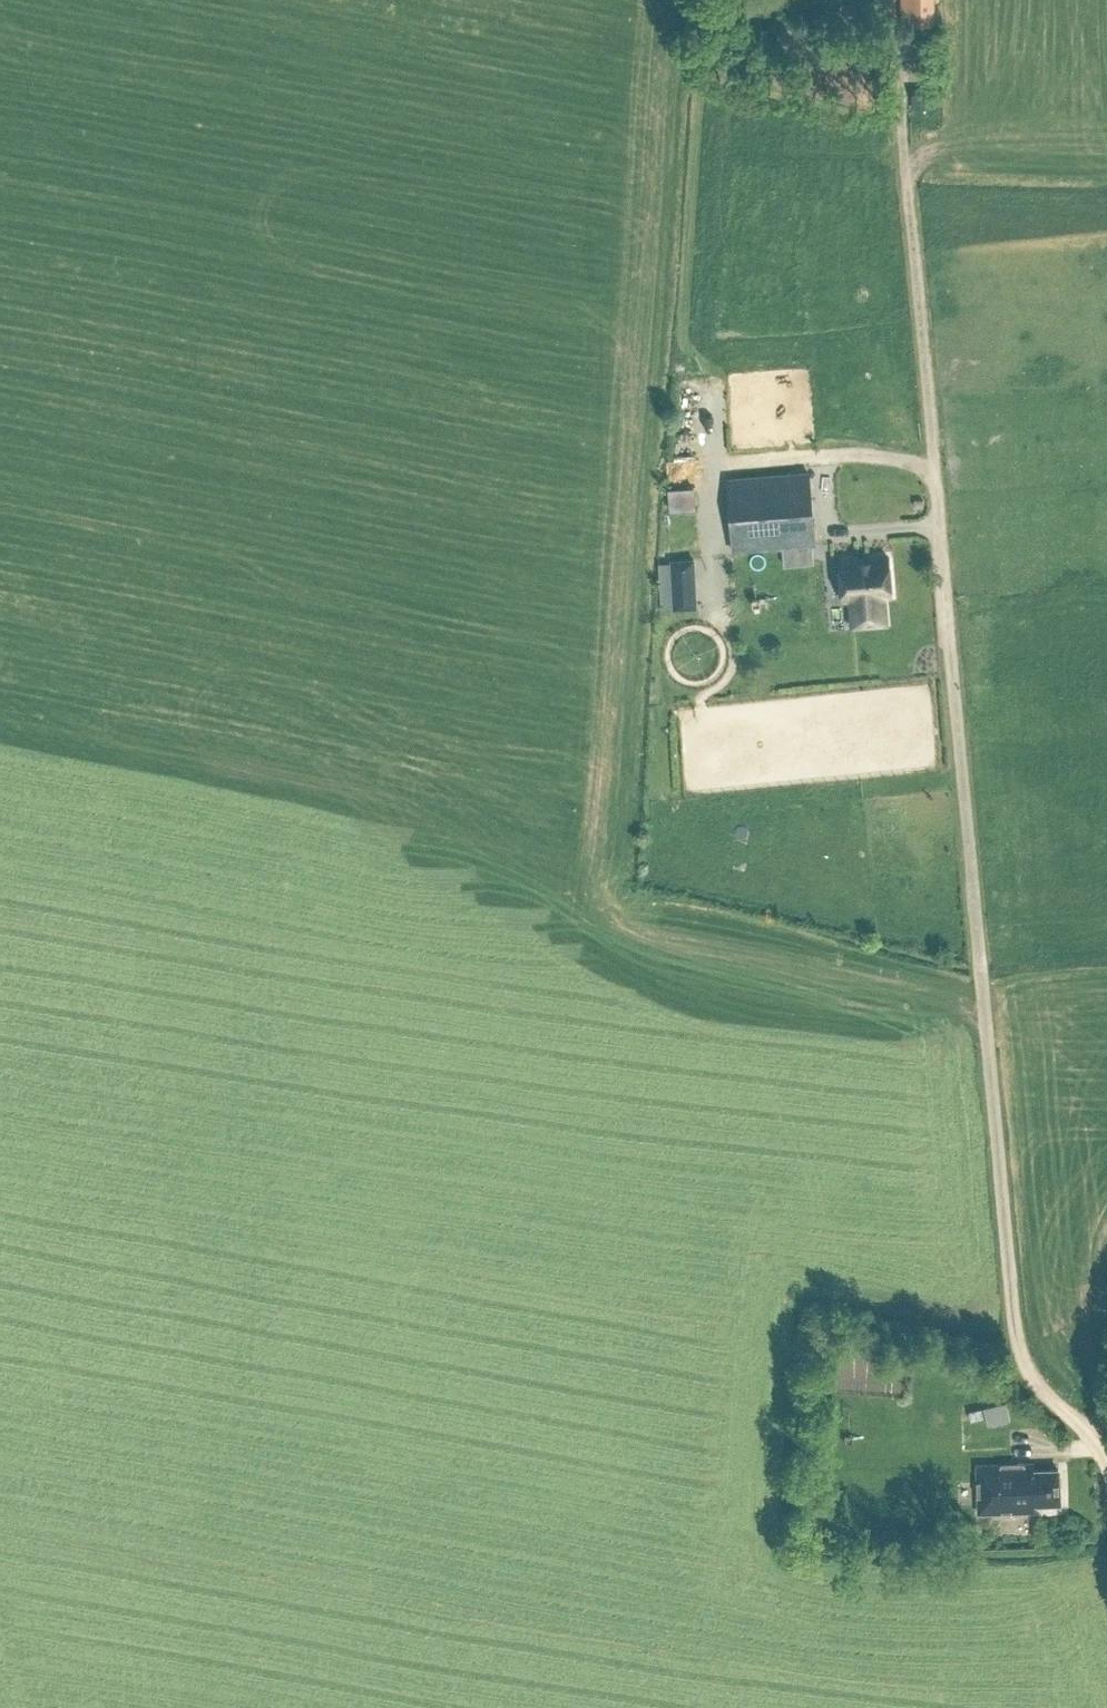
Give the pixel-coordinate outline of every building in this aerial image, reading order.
[(908,21),(933,21),(933,0),(908,0),(908,21)] [(729,490),(733,548),(813,543),(809,485),(729,490)] [(839,559),(842,597),(851,596),(853,623),(885,620),(883,594),(891,593),(888,554),(839,559)] [(669,557),(672,608),(697,607),(694,556),(669,557)] [(1006,1398),(983,1404),(988,1422),(1010,1417),(1006,1398)] [(1033,1462),(975,1464),(977,1511),(1034,1509),(1034,1501),(1059,1500),(1058,1468),(1033,1469),(1033,1462)]
